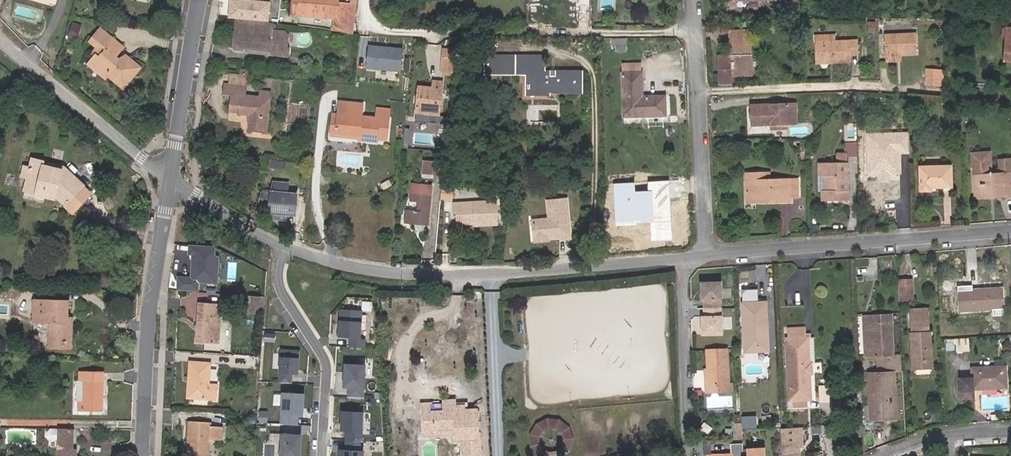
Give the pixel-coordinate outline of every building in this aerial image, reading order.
[(240,0),(230,0),(228,18),(269,22),(270,3),(240,0)] [(298,15),(300,0),(293,0),(292,14),(298,15)] [(357,0),(351,0),(351,2),(338,1),(338,0),(300,0),(298,15),(336,19),(335,30),(353,33),(357,0)] [(274,25),(236,21),(233,47),(273,52),(273,55),(288,57),(289,49),(288,48),(289,36),(285,32),(274,31),(274,25)] [(78,35),(81,25),(73,22),(70,32),(78,35)] [(97,53),(94,50),(85,60),(102,75),(105,72),(120,86),(137,66),(123,54),(116,58),(114,61),(110,57),(119,45),(98,26),(88,38),(94,43),(101,49),(97,53)] [(732,51),(752,50),(752,30),(745,30),(745,38),(732,38),(732,51)] [(745,38),(745,30),(732,31),(732,38),(745,38)] [(917,52),(916,33),(885,34),(886,60),(900,59),(900,53),(917,52)] [(860,38),(816,41),(818,58),(835,58),(835,60),(853,60),(853,52),(861,51),(860,38)] [(91,48),(94,50),(97,53),(101,49),(94,43),(91,48)] [(400,71),(402,48),(369,45),(367,67),(400,71)] [(452,73),(455,49),(443,48),(441,73),(452,73)] [(753,74),(752,50),(732,51),(732,55),(732,57),(734,57),(735,75),(736,75),(753,74)] [(736,85),(736,75),(735,75),(734,57),(732,57),(732,55),(721,56),(722,85),(736,85)] [(496,74),(496,56),(485,56),(486,74),(496,74)] [(546,76),(546,71),(546,56),(496,56),(496,74),(527,74),(527,95),(550,95),(550,93),(582,93),(582,71),(556,71),(556,76),(546,76)] [(622,74),(642,73),(641,63),(622,63),(622,74)] [(940,84),(941,76),(938,76),(938,68),(927,68),(927,83),(940,84)] [(239,74),(232,73),(230,85),(224,85),(223,95),(232,96),(230,106),(241,108),(240,115),(251,116),(250,132),(267,134),(270,99),(262,98),(247,96),(248,87),(249,75),(239,74)] [(642,73),(622,74),(624,116),(665,115),(664,97),(642,97),(642,73)] [(437,114),(441,82),(432,81),(431,88),(417,86),(415,112),(430,113),(437,114)] [(363,104),(339,101),(335,133),(354,135),(354,139),(373,141),(373,137),(387,138),(389,119),(362,116),(363,104)] [(796,123),(796,104),(752,105),(753,124),(771,124),(771,128),(787,127),(787,124),(796,123)] [(241,108),(230,106),(230,113),(240,115),(241,108)] [(389,119),(389,109),(378,108),(377,118),(389,119)] [(430,113),(415,112),(414,120),(429,121),(430,113)] [(437,114),(430,113),(429,121),(437,122),(437,114)] [(869,136),(869,146),(886,146),(885,136),(869,136)] [(891,185),(891,176),(890,145),(867,146),(868,200),(901,199),(900,185),(891,185)] [(994,196),(1010,195),(1010,160),(1010,157),(1000,158),(1001,174),(993,174),(991,151),(972,152),(974,175),(976,195),(994,194),(994,196)] [(42,165),(43,161),(32,159),(29,167),(24,166),(21,177),(27,178),(24,190),(56,198),(65,205),(84,185),(75,177),(72,179),(62,170),(42,165)] [(282,170),(283,161),(273,159),(271,168),(282,170)] [(829,188),(825,188),(823,188),(824,199),(849,198),(848,160),(837,160),(820,160),(820,172),(825,172),(829,172),(829,188)] [(64,166),(43,161),(42,165),(62,170),(64,166)] [(442,178),(443,163),(422,161),(421,176),(442,178)] [(64,166),(62,170),(72,179),(75,177),(64,166)] [(952,186),(952,166),(921,167),(921,189),(931,189),(931,186),(952,186)] [(746,173),(746,181),(770,180),(770,173),(746,173)] [(900,176),(891,176),(891,185),(900,185),(900,176)] [(286,211),(289,191),(279,189),(280,180),(266,178),(263,188),(263,189),(254,188),(250,197),(262,198),(260,208),(266,208),(267,214),(275,215),(275,210),(286,211)] [(782,197),(790,197),(790,179),(746,181),(747,198),(765,198),(765,202),(782,201),(782,197)] [(73,213),(92,193),(84,185),(65,205),(73,213)] [(430,195),(430,186),(410,185),(410,193),(430,195)] [(453,188),(441,187),(440,200),(451,202),(453,188)] [(427,226),(430,195),(410,193),(409,201),(417,202),(416,211),(405,210),(404,224),(427,226)] [(549,219),(533,221),(535,240),(561,237),(562,239),(570,238),(566,199),(547,201),(549,219)] [(493,203),(451,206),(451,214),(454,214),(455,226),(477,225),(477,227),(495,225),(493,203)] [(217,282),(218,257),(214,256),(215,246),(214,246),(190,244),(190,253),(194,253),(192,281),(217,282)] [(913,292),(912,278),(898,278),(899,292),(913,292)] [(722,282),(704,282),(704,291),(701,291),(702,301),(704,301),(705,317),(702,317),(703,327),(705,327),(706,335),(723,334),(723,316),(722,316),(721,300),(722,300),(722,282)] [(967,295),(958,296),(959,311),(999,309),(998,289),(967,290),(967,295)] [(758,303),(758,290),(742,290),(743,303),(758,303)] [(264,295),(249,294),(248,306),(263,307),(264,295)] [(50,342),(70,343),(71,319),(67,319),(68,302),(33,301),(33,322),(50,323),(50,342)] [(200,328),(196,328),(195,341),(204,342),(220,343),(221,321),(222,303),(198,301),(196,323),(200,324),(200,328)] [(762,328),(767,327),(767,302),(758,303),(743,303),(745,347),(763,347),(762,328)] [(912,322),(928,321),(928,308),(911,309),(912,322)] [(360,339),(362,311),(341,309),(339,336),(351,336),(350,346),(364,347),(364,339),(360,339)] [(867,317),(868,356),(877,355),(890,354),(889,316),(867,317)] [(929,332),(928,321),(912,322),(912,332),(911,332),(912,368),(931,367),(930,332),(929,332)] [(768,352),(767,327),(762,328),(763,347),(745,347),(745,352),(768,352)] [(789,338),(786,338),(789,400),(793,400),(807,399),(810,399),(809,374),(807,374),(806,363),(809,363),(808,337),(805,337),(805,330),(788,331),(789,338)] [(969,351),(969,338),(955,339),(957,351),(969,351)] [(297,373),(299,350),(281,349),(279,382),(291,382),(292,372),(297,373)] [(728,350),(707,350),(709,385),(730,384),(728,350)] [(868,372),(870,417),(893,416),(891,371),(890,354),(877,355),(878,371),(868,372)] [(903,370),(902,354),(890,354),(891,371),(903,370)] [(190,382),(187,381),(186,398),(217,400),(218,383),(210,382),(211,362),(188,360),(187,377),(190,378),(190,382)] [(363,397),(365,365),(345,363),(344,386),(349,386),(348,396),(363,397)] [(1007,388),(1005,365),(972,367),(972,377),(960,378),(961,398),(973,398),(972,390),(1007,388)] [(84,401),(79,401),(78,410),(104,411),(106,370),(79,370),(79,380),(84,380),(84,386),(84,401)] [(302,414),(303,393),(283,392),(281,423),(296,424),(297,414),(302,414)] [(458,397),(456,399),(457,402),(466,402),(466,408),(470,408),(470,398),(468,397),(458,397)] [(454,432),(454,440),(464,440),(464,455),(480,455),(478,408),(470,408),(466,408),(466,402),(457,402),(456,399),(443,399),(443,409),(435,409),(434,402),(420,403),(422,434),(436,433),(435,428),(454,426),(454,432)] [(361,440),(363,411),(342,410),(341,429),(347,429),(346,439),(359,440),(361,440)] [(535,418),(530,455),(536,455),(569,455),(573,422),(535,418)] [(188,420),(185,455),(210,455),(210,451),(211,439),(222,440),(223,427),(212,425),(212,422),(188,420)] [(741,422),(734,423),(737,439),(744,438),(741,422)] [(811,426),(812,435),(828,432),(826,423),(811,426)] [(57,428),(49,427),(48,438),(56,439),(57,428)] [(77,448),(73,448),(74,428),(58,427),(57,455),(76,455),(77,448)] [(802,447),(801,428),(781,429),(781,436),(797,435),(797,447),(802,447)] [(301,434),(282,433),(280,455),(299,455),(301,434)] [(781,436),(782,455),(798,455),(797,447),(797,435),(781,436)] [(363,448),(359,448),(359,440),(346,439),(345,449),(342,449),(342,455),(339,455),(362,455),(363,448)] [(741,444),(732,444),(732,453),(707,454),(707,455),(741,455),(741,444)]
